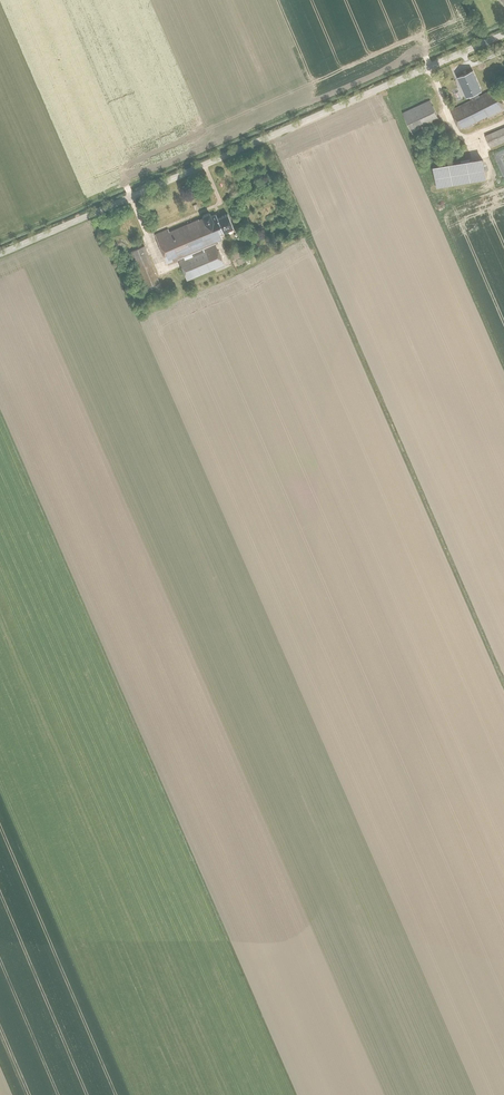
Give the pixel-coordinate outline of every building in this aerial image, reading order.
[(473,69),(458,77),(467,97),(471,95),(478,91),(483,89),(473,69)] [(460,129),(503,109),(503,104),(497,89),(451,110),(460,129)] [(431,99),(404,112),(412,131),(440,118),(431,99)] [(486,135),(491,147),(503,142),(503,127),(486,135)] [(483,158),(434,166),(438,188),(486,180),(483,158)] [(214,214),(157,238),(167,263),(225,239),(222,233),(216,219),(214,214)] [(216,219),(222,233),(235,227),(229,214),(216,219)] [(160,284),(145,245),(130,251),(146,290),(160,284)] [(180,263),(187,280),(223,263),(216,247),(180,263)]
